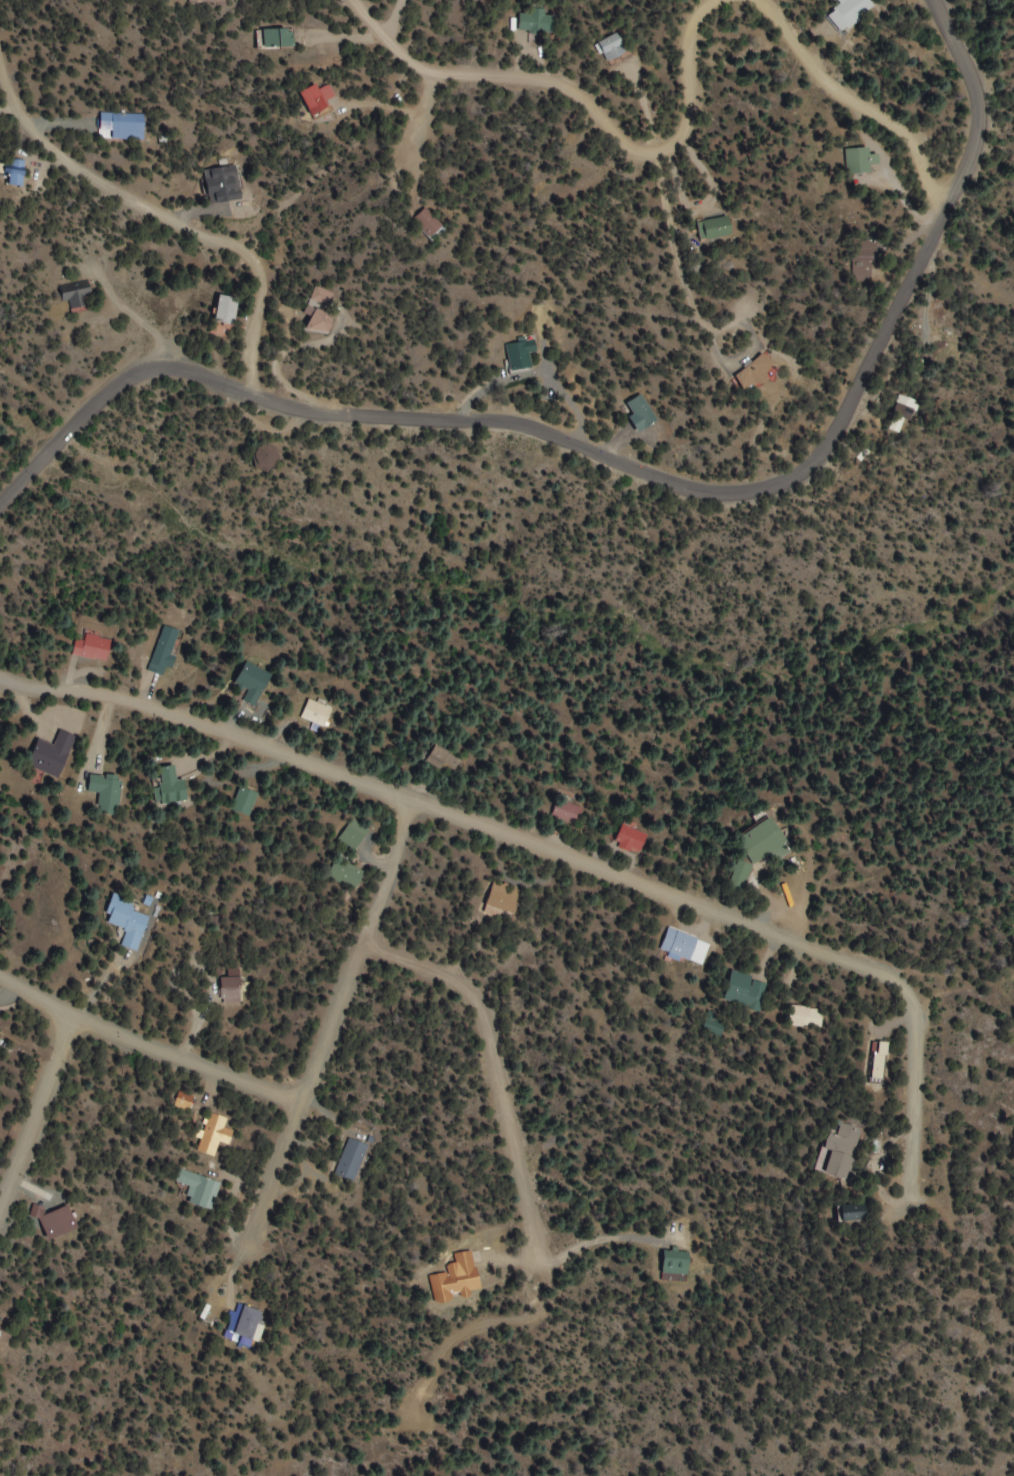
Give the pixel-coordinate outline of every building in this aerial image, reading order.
[(841,4),(826,15),(841,35),(875,9),(868,0),(838,0),(841,4)] [(544,11),(519,11),(519,32),(555,32),(555,17),(544,17),(544,11)] [(262,28),(262,46),(292,46),(292,28),(262,28)] [(606,61),(625,51),(616,32),(597,42),(606,61)] [(318,89),(316,82),(299,90),(310,114),(328,107),(325,100),(335,95),(330,84),(318,89)] [(143,113),(99,113),(99,138),(143,138),(143,113)] [(877,154),(868,154),(868,148),(845,148),(845,173),(869,173),(869,163),(877,163),(877,154)] [(6,186),(23,186),(23,159),(5,159),(5,174),(6,174),(6,186)] [(208,202),(240,198),(236,165),(204,169),(208,202)] [(411,220),(430,237),(442,224),(423,207),(411,220)] [(874,282),(874,240),(852,240),(852,282),(874,282)] [(60,285),(65,307),(91,301),(86,280),(60,285)] [(334,293),(314,285),(309,299),(329,307),(334,293)] [(210,332),(229,336),(238,298),(219,294),(210,332)] [(302,326),(327,334),(333,312),(308,305),(302,326)] [(510,371),(531,368),(529,351),(536,351),(535,338),(507,342),(510,371)] [(758,381),(775,364),(761,350),(734,377),(747,390),(758,380),(758,381)] [(626,402),(633,414),(629,417),(637,431),(657,419),(642,393),(626,402)] [(901,432),(905,418),(913,420),(918,400),(898,395),(889,429),(901,432)] [(166,666),(170,667),(179,630),(160,626),(149,672),(163,675),(166,666)] [(71,654),(105,662),(111,640),(84,634),(82,641),(74,639),(71,654)] [(233,684),(246,691),(242,700),(254,706),(271,675),(245,661),(233,684)] [(300,718),(325,728),(333,708),(308,699),(300,718)] [(58,778),(75,737),(59,730),(53,746),(37,739),(26,765),(58,778)] [(424,762),(451,780),(463,762),(435,744),(424,762)] [(185,779),(176,780),(175,765),(160,766),(162,787),(154,788),(156,804),(187,801),(185,779)] [(87,792),(99,793),(97,814),(118,815),(121,777),(89,774),(87,792)] [(258,793),(242,787),(233,811),(249,817),(258,793)] [(553,815),(576,824),(582,809),(559,799),(553,815)] [(646,834),(622,824),(613,845),(637,855),(646,834)] [(484,909),(513,917),(521,888),(492,881),(484,909)] [(147,916),(131,911),(134,903),(111,897),(104,923),(124,929),(120,947),(138,952),(147,916)] [(701,966),(709,943),(667,928),(659,951),(701,966)] [(759,1011),(767,981),(730,972),(722,1003),(759,1011)] [(240,978),(220,978),(220,1000),(240,1000),(240,978)] [(787,1025),(820,1029),(823,1010),(790,1006),(787,1025)] [(711,1031),(720,1034),(723,1024),(714,1022),(711,1031)] [(868,1083),(883,1084),(885,1042),(870,1041),(868,1083)] [(193,1097),(179,1091),(174,1106),(188,1111),(193,1097)] [(214,1157),(218,1142),(229,1145),(232,1131),(223,1128),(226,1118),(207,1113),(197,1153),(214,1157)] [(846,1181),(863,1130),(841,1122),(837,1135),(828,1132),(815,1170),(846,1181)] [(367,1145),(346,1138),(335,1177),(355,1183),(367,1145)] [(192,1188),(188,1187),(183,1202),(210,1212),(220,1183),(197,1175),(192,1188)] [(41,1204),(30,1208),(33,1218),(38,1217),(46,1240),(75,1230),(67,1206),(44,1214),(41,1204)] [(841,1205),(841,1221),(868,1221),(868,1205),(841,1205)] [(688,1252),(662,1251),(661,1274),(688,1274),(688,1252)] [(227,1334),(251,1343),(262,1313),(238,1305),(227,1334)]
